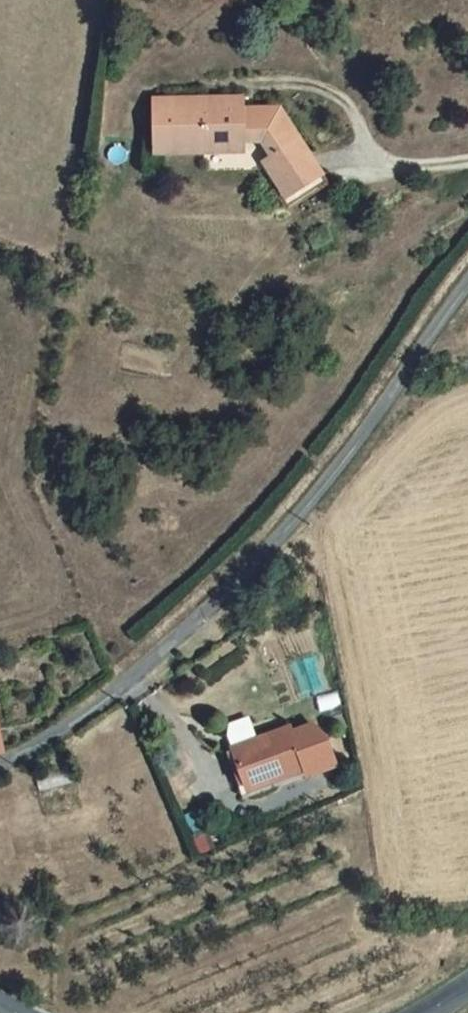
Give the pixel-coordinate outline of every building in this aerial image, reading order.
[(135,85),(138,141),(179,140),(226,138),(224,93),(224,81),(135,85)] [(245,134),(252,146),(288,124),(268,89),(224,93),(226,138),(245,134)] [(290,122),(288,124),(252,146),(269,175),(308,152),(290,122)] [(226,138),(179,140),(180,158),(234,154),(260,200),(315,165),(308,152),(269,175),(252,146),(245,134),(226,138)] [(296,726),(236,750),(254,792),(313,767),(316,773),(344,762),(333,735),(323,732),(302,740),(296,726)]
